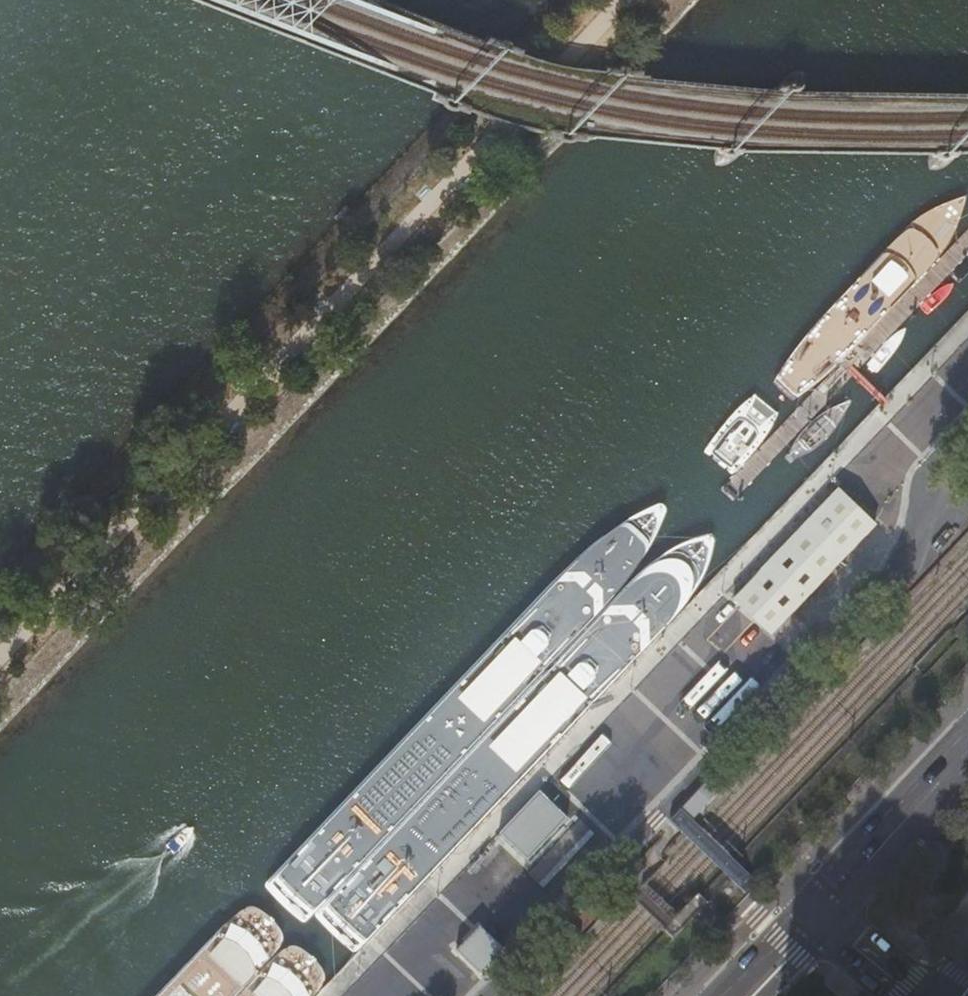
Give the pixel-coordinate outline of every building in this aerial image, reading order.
[(874,524),(837,489),(735,597),(771,632),(874,524)] [(528,861),(567,819),(540,794),(501,836),(528,861)] [(707,803),(698,794),(677,814),(686,824),(689,822),(707,803)] [(957,995),(967,995),(967,983),(957,995)]
